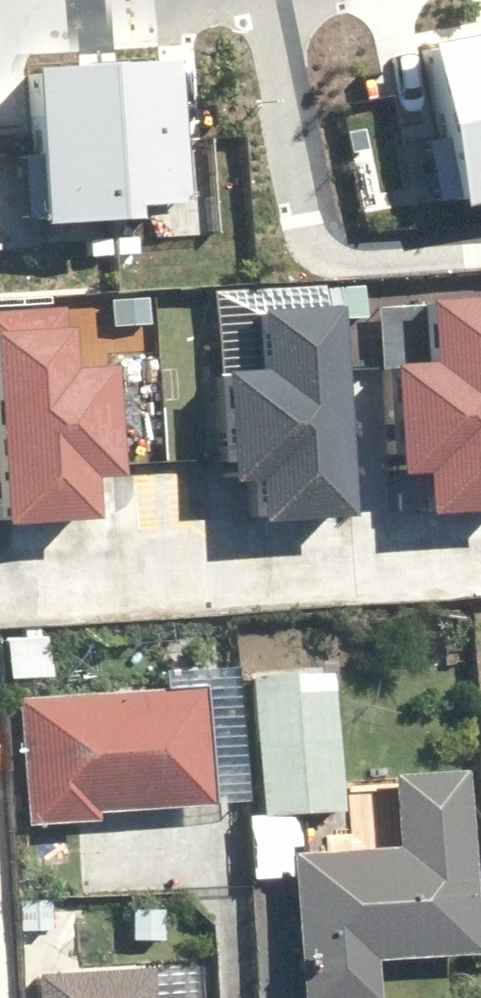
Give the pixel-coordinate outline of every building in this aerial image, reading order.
[(442,199),(480,191),(480,29),(412,42),(442,199)] [(15,60),(20,215),(119,213),(118,198),(171,197),(167,55),(15,60)] [(404,307),(408,371),(365,373),(372,483),(398,482),(400,523),(435,521),(435,520),(480,517),(480,303),(404,307)] [(0,314),(0,536),(67,534),(66,490),(96,489),(92,378),(63,379),(61,312),(0,314)] [(230,491),(232,532),(326,527),(315,314),(235,318),(238,379),(195,381),(201,492),(230,491)] [(322,671),(240,676),(249,821),(331,816),(322,671)] [(82,828),(82,816),(199,810),(193,690),(3,699),(10,832),(82,828)] [(360,967),(465,961),(455,771),(375,775),(379,851),(277,857),(285,997),(361,997),(360,967)] [(145,972),(23,974),(24,997),(146,997),(145,972)]
